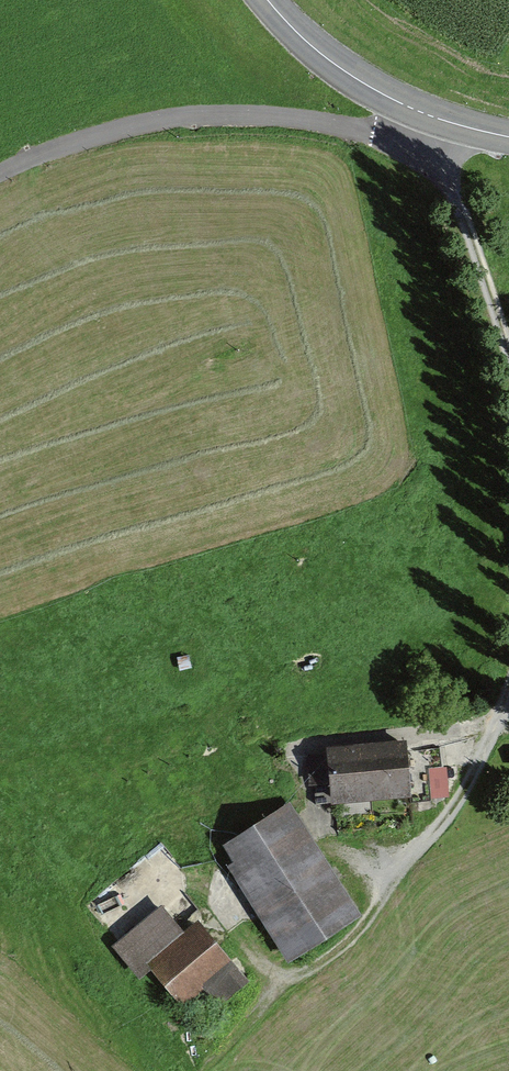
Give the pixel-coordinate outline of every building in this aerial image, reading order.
[(421,748),(315,755),(317,787),(339,785),(340,807),(425,801),(421,748)] [(432,767),(436,796),(452,794),(448,765),(432,767)] [(295,807),(224,853),(296,963),(367,917),(295,807)] [(189,935),(167,908),(117,950),(140,978),(145,974),(178,1013),(207,989),(227,1012),(257,987),(204,923),(189,935)]
